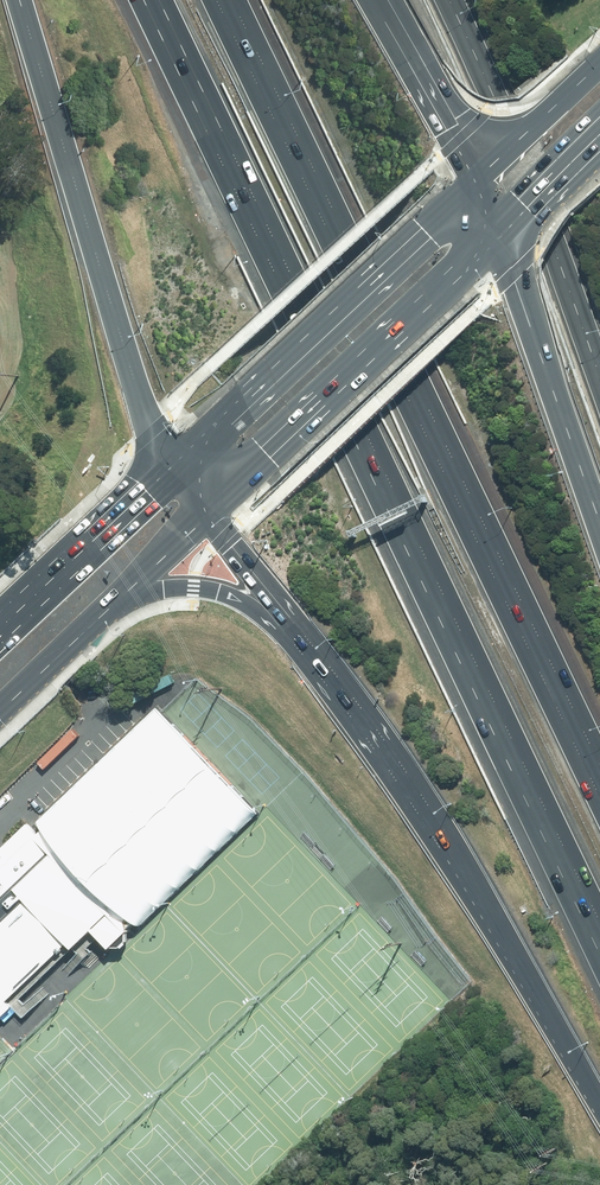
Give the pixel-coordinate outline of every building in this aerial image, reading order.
[(2,1012),(96,927),(115,946),(252,812),(158,713),(154,710),(40,818),(47,826),(38,834),(28,819),(0,848),(0,1010),(2,1012)]
